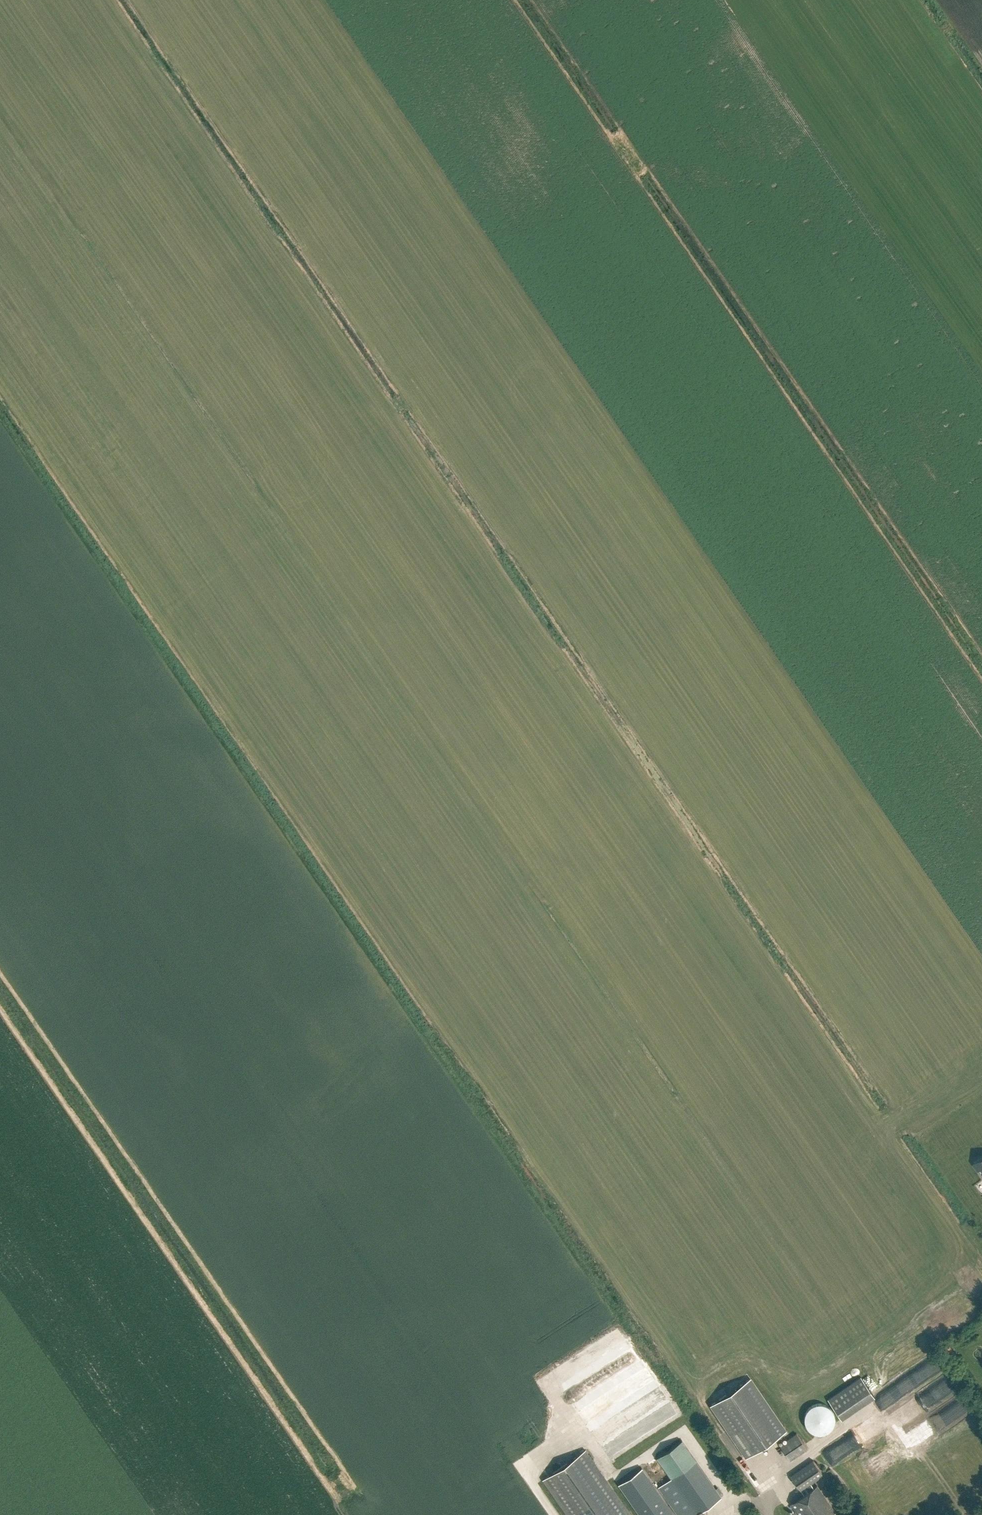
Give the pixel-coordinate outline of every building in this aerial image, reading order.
[(980,1172),(961,1141),(950,1148),(969,1179),(980,1172)] [(622,1395),(651,1377),(642,1364),(618,1379),(622,1384),(616,1388),(619,1392),(621,1391),(622,1395)] [(839,1417),(872,1394),(858,1373),(825,1395),(839,1417)] [(750,1379),(711,1405),(746,1457),(785,1431),(750,1379)] [(594,1438),(647,1411),(640,1398),(587,1425),(594,1438)] [(803,1414),(813,1426),(828,1413),(817,1401),(803,1414)] [(655,1412),(662,1424),(672,1418),(666,1406),(655,1412)] [(796,1433),(783,1442),(779,1444),(790,1460),(807,1449),(796,1433)] [(677,1514),(696,1514),(721,1497),(681,1441),(657,1458),(671,1479),(658,1488),(677,1514)] [(565,1514),(630,1514),(585,1450),(540,1481),(565,1514)] [(804,1495),(790,1504),(798,1514),(833,1514),(832,1514),(835,1512),(816,1485),(813,1487),(811,1484),(823,1475),(813,1460),(790,1476),(804,1495)] [(640,1514),(674,1514),(641,1468),(618,1484),(640,1514)]
